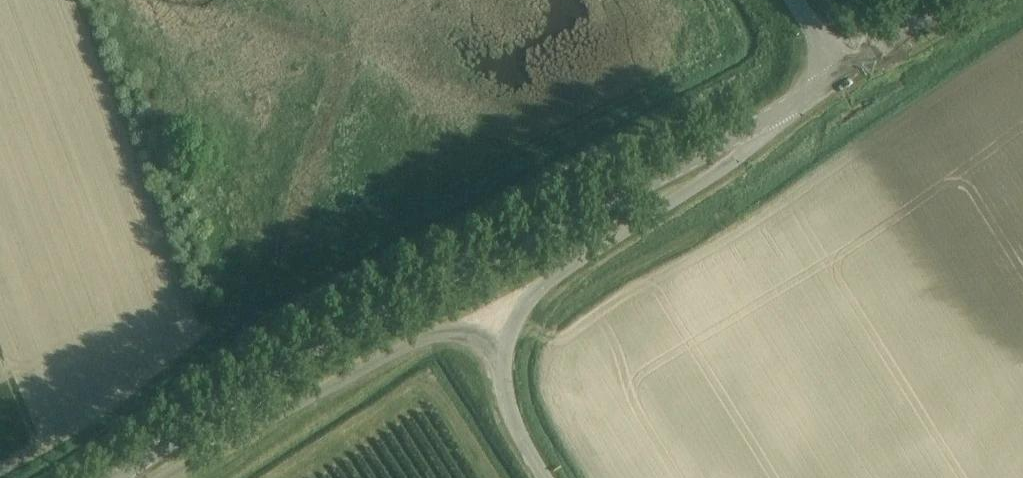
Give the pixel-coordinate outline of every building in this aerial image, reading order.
[(984,52),(970,56),(973,67),(987,63),(984,52)]
